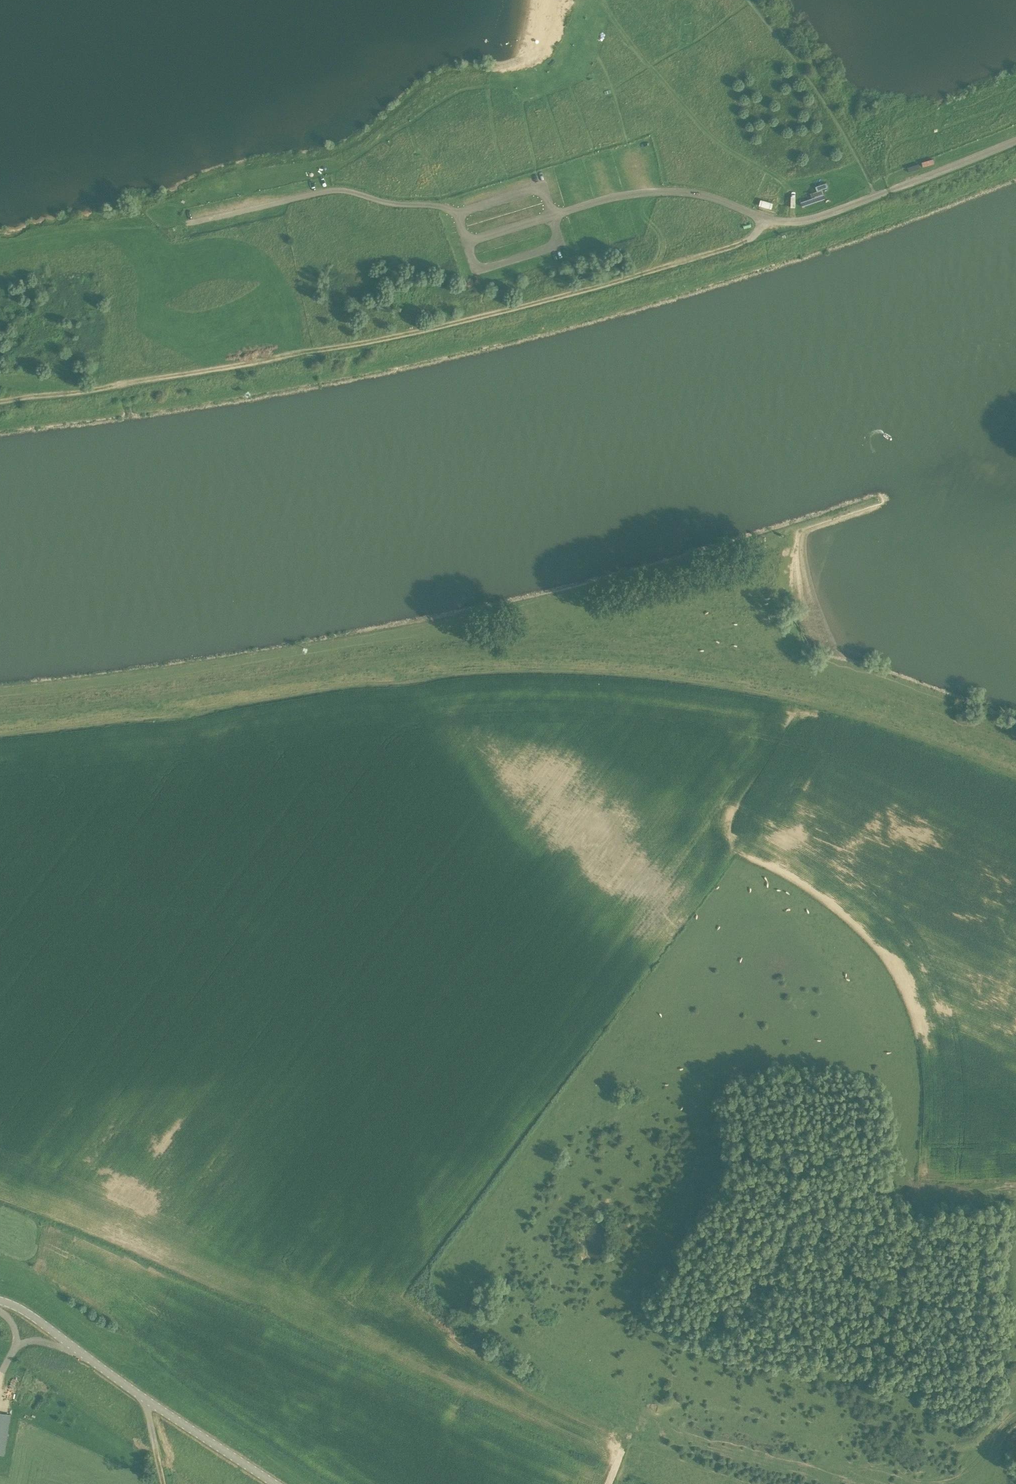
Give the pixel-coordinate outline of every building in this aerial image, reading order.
[(761,200),(759,205),(771,208),(772,203),(761,200)] [(182,225),(171,226),(172,238),(183,237),(182,225)] [(4,1455),(11,1414),(0,1412),(0,1454),(4,1455)]
